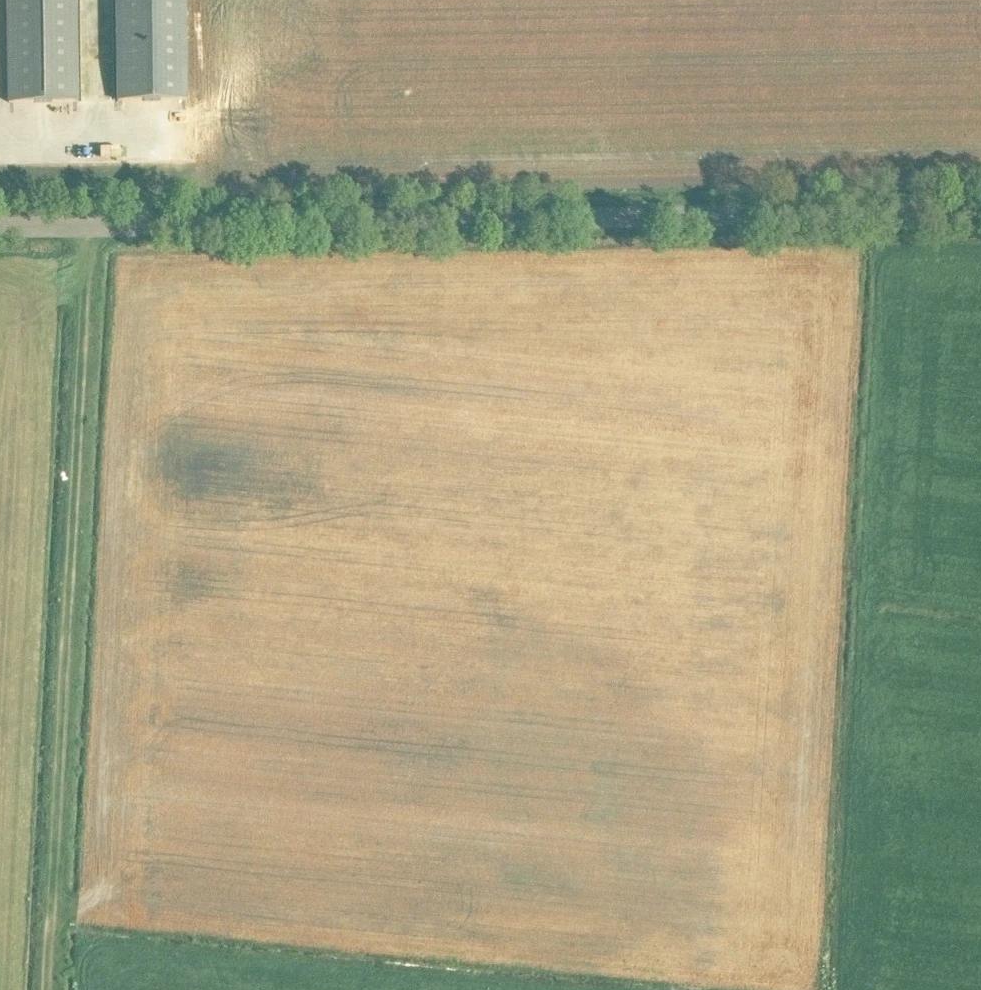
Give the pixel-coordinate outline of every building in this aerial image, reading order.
[(76,0),(7,0),(8,103),(77,102),(76,0)] [(185,102),(184,0),(113,0),(114,102),(185,102)]
